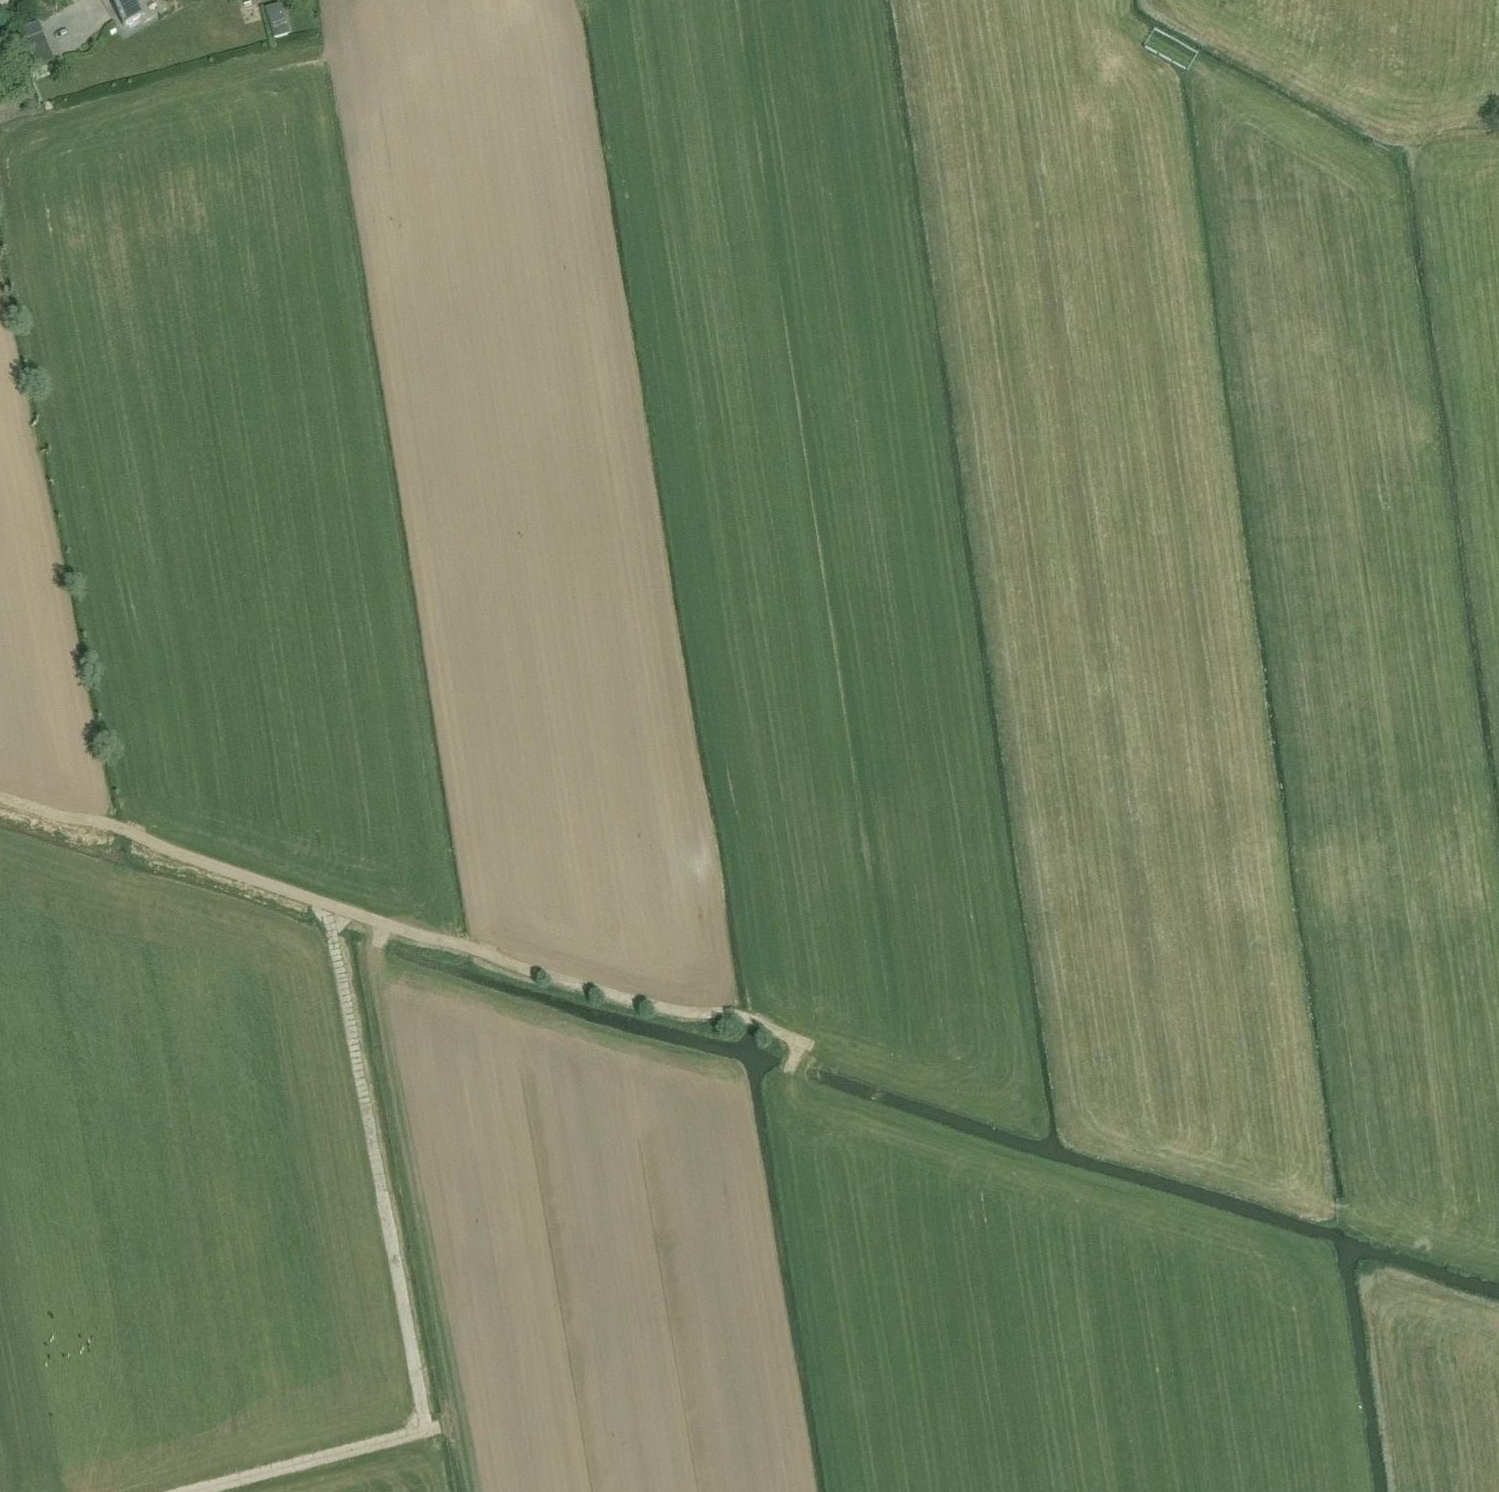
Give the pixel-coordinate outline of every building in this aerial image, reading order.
[(134,0),(111,0),(114,5),(111,7),(123,27),(143,15),(134,0)] [(286,25),(270,29),(273,41),(290,36),(286,25)] [(44,34),(22,43),(33,70),(55,60),(44,34)] [(24,74),(21,65),(12,63),(6,70),(10,78),(18,80),(24,74)]
